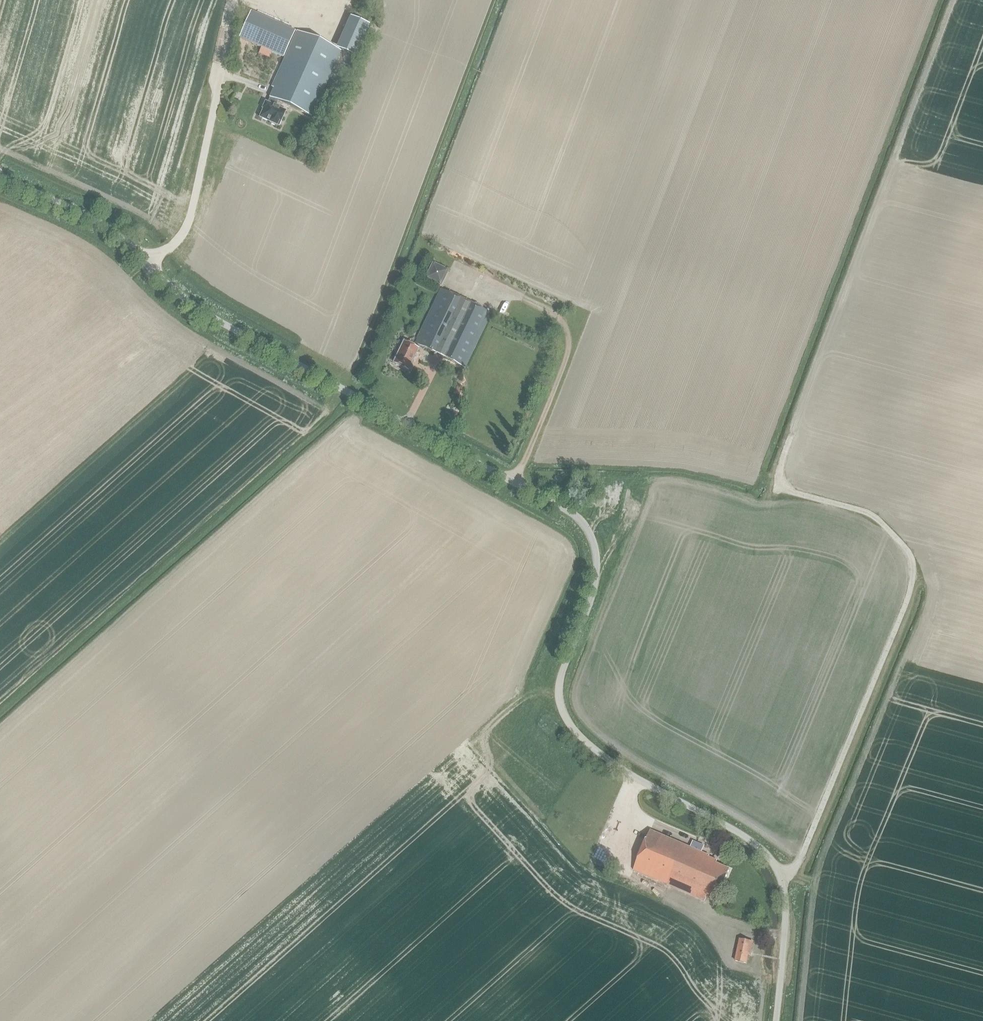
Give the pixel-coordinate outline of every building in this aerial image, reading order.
[(240,38),(284,57),(295,31),(252,12),(240,38)] [(340,51),(297,32),(272,88),(274,89),(270,98),(271,98),(268,104),(266,103),(263,109),(264,110),(260,117),(270,122),(271,123),(277,126),(278,125),(279,126),(285,111),(275,107),(278,101),(312,116),(340,51)] [(449,271),(433,263),(425,279),(441,287),(449,271)] [(420,346),(466,368),(492,314),(441,289),(413,346),(404,342),(394,363),(408,370),(419,349),(418,349),(420,346)] [(659,882),(702,900),(706,902),(707,899),(717,903),(731,871),(717,865),(718,863),(710,859),(711,858),(650,832),(634,871),(659,882)] [(754,942),(740,939),(735,961),(747,964),(749,956),(751,956),(754,942)]
